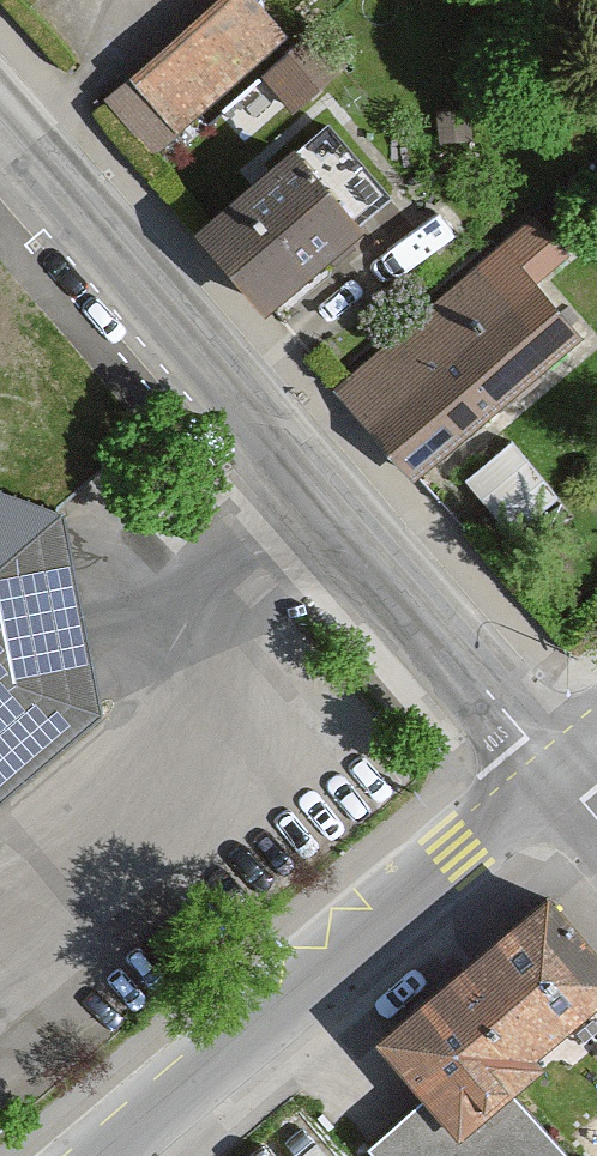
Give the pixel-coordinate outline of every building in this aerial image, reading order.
[(225,0),(216,0),(113,95),(167,154),(276,55),(225,0)] [(283,147),(191,233),(268,315),(360,229),(283,147)] [(500,245),(534,286),(574,252),(540,212),(500,245)] [(500,245),(329,393),(406,481),(577,335),(534,286),(500,245)] [(97,707),(51,508),(0,491),(0,790),(97,707)] [(534,895),(365,1041),(417,1100),(453,1143),(509,1095),(596,1020),(596,968),(542,904),(534,895)] [(417,1100),(364,1146),(373,1155),(561,1155),(509,1095),(453,1143),(417,1100)] [(235,1155),(335,1155),(292,1107),(235,1155)]
